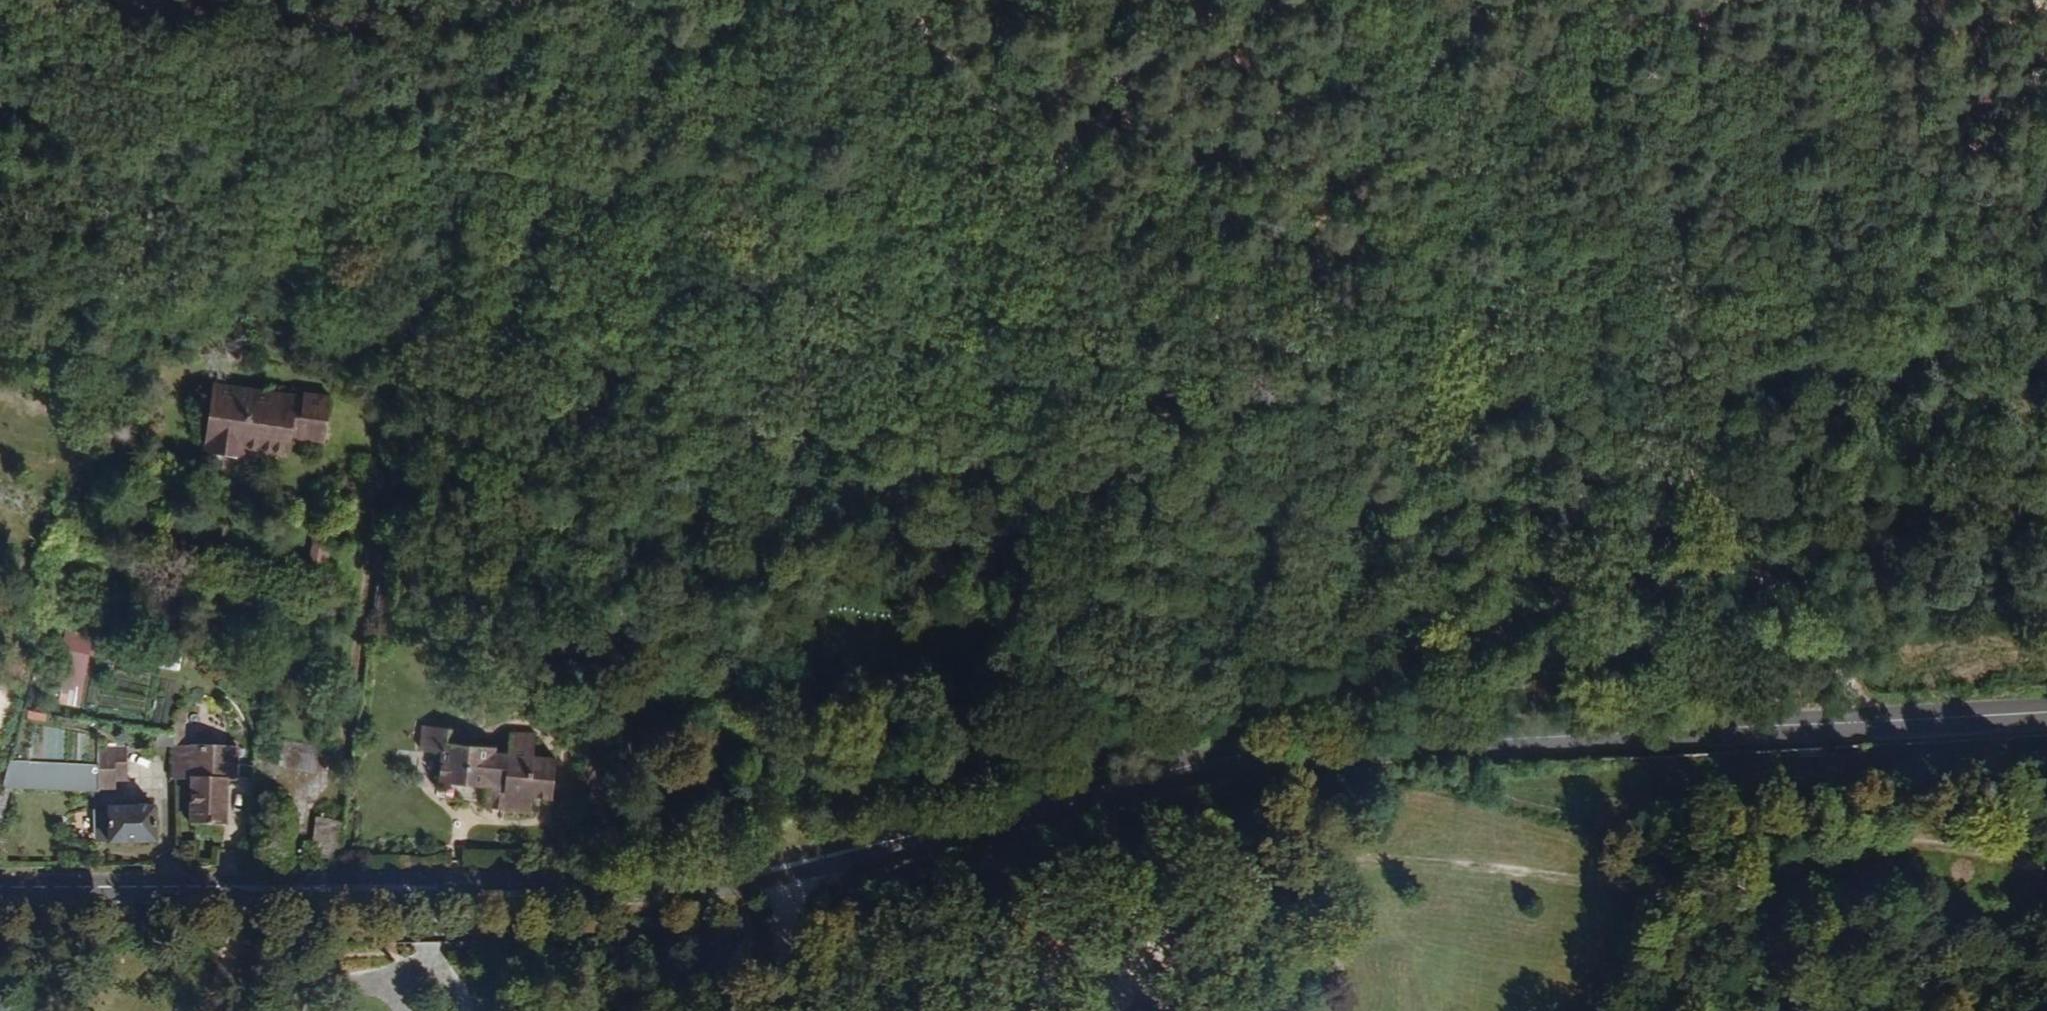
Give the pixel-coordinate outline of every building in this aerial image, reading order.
[(260,431),(275,379),(262,374),(249,410),(253,411),(248,427),(260,431)] [(342,398),(297,381),(295,386),(275,379),(260,431),(279,437),(284,422),(301,428),(298,435),(318,443),(320,438),(329,442),(334,428),(340,430),(344,418),(372,427),(380,407),(344,393),(342,398)] [(60,700),(79,702),(88,634),(59,633),(42,685),(59,687),(60,700)] [(9,701),(0,698),(0,726),(9,701)] [(116,734),(33,709),(25,731),(111,760),(113,758),(128,760),(130,747),(141,749),(143,721),(119,718),(116,734)] [(149,725),(170,726),(171,714),(149,713),(149,725)] [(259,753),(261,718),(215,713),(208,794),(243,798),(248,753),(259,753)] [(508,750),(508,744),(473,741),(474,728),(435,724),(431,746),(454,748),(450,779),(498,784),(495,806),(543,812),(545,793),(564,796),(567,754),(545,751),(547,733),(521,731),(519,750),(508,750)] [(99,791),(100,763),(8,760),(7,788),(99,791)] [(166,810),(172,772),(123,767),(123,770),(109,770),(107,797),(121,797),(121,803),(120,805),(166,810)] [(357,843),(369,785),(346,780),(334,839),(357,843)]
